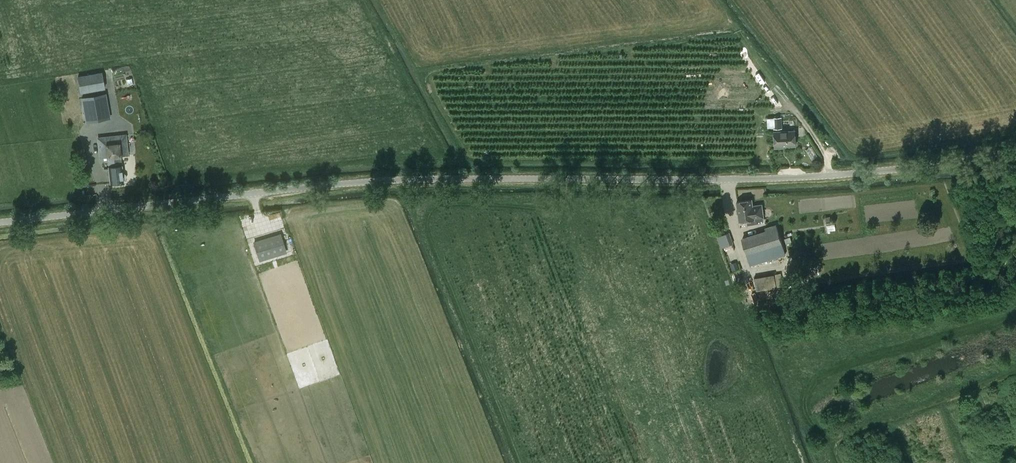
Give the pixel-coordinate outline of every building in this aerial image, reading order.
[(105,88),(102,71),(77,76),(80,93),(105,88)] [(106,93),(82,98),(87,121),(110,117),(106,93)] [(782,117),(773,117),(774,129),(783,128),(782,117)] [(795,131),(775,131),(776,148),(783,147),(783,146),(796,145),(795,131)] [(100,157),(108,157),(111,183),(123,182),(121,155),(128,155),(126,134),(98,137),(100,157)] [(752,201),(736,202),(739,222),(764,218),(761,205),(753,206),(752,201)] [(281,210),(266,212),(267,219),(282,217),(281,210)] [(827,230),(835,229),(833,215),(825,216),(827,230)] [(779,225),(743,235),(750,264),(787,255),(779,225)] [(734,243),(730,232),(718,236),(721,247),(734,243)] [(280,235),(253,244),(257,259),(285,251),(280,235)] [(756,291),(776,287),(775,281),(779,280),(778,273),(774,274),(753,277),(756,291)]
